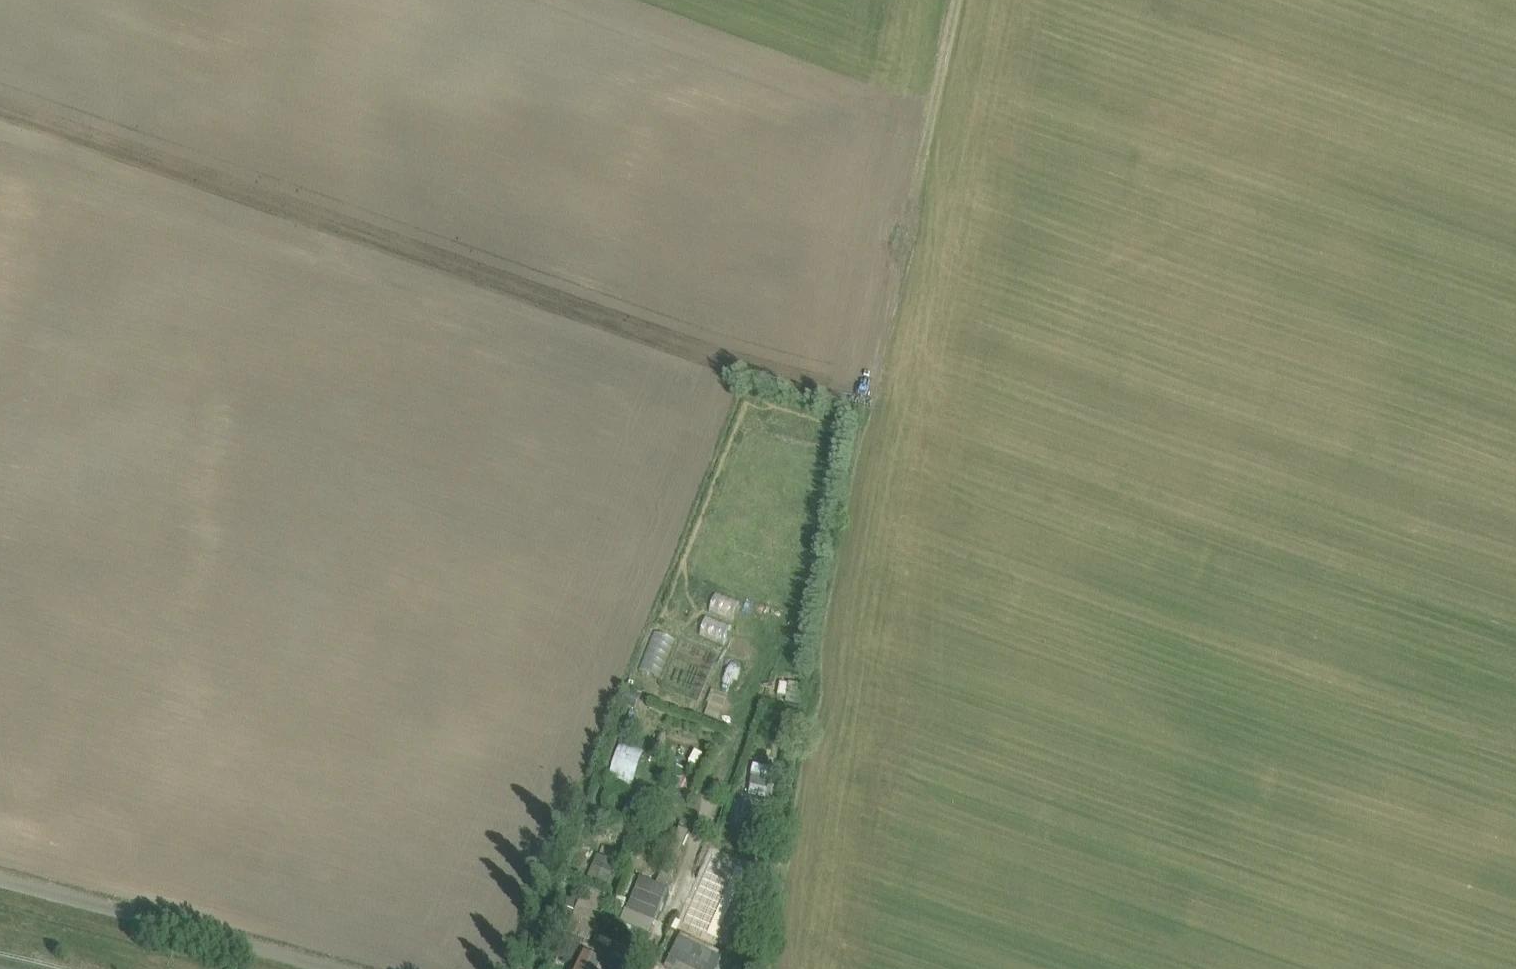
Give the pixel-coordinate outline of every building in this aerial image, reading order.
[(628,689),(623,703),(636,708),(641,694),(628,689)] [(754,766),(752,775),(770,778),(771,768),(754,766)] [(588,878),(608,886),(615,869),(596,861),(588,878)] [(670,891),(641,879),(622,925),(651,937),(670,891)] [(752,910),(762,912),(765,893),(756,891),(752,910)] [(687,917),(706,929),(714,908),(695,899),(687,917)] [(677,945),(667,963),(674,966),(677,961),(694,968),(717,968),(724,954),(682,934),(677,945)] [(600,961),(582,952),(574,968),(620,968),(607,962),(606,963),(600,961)]
